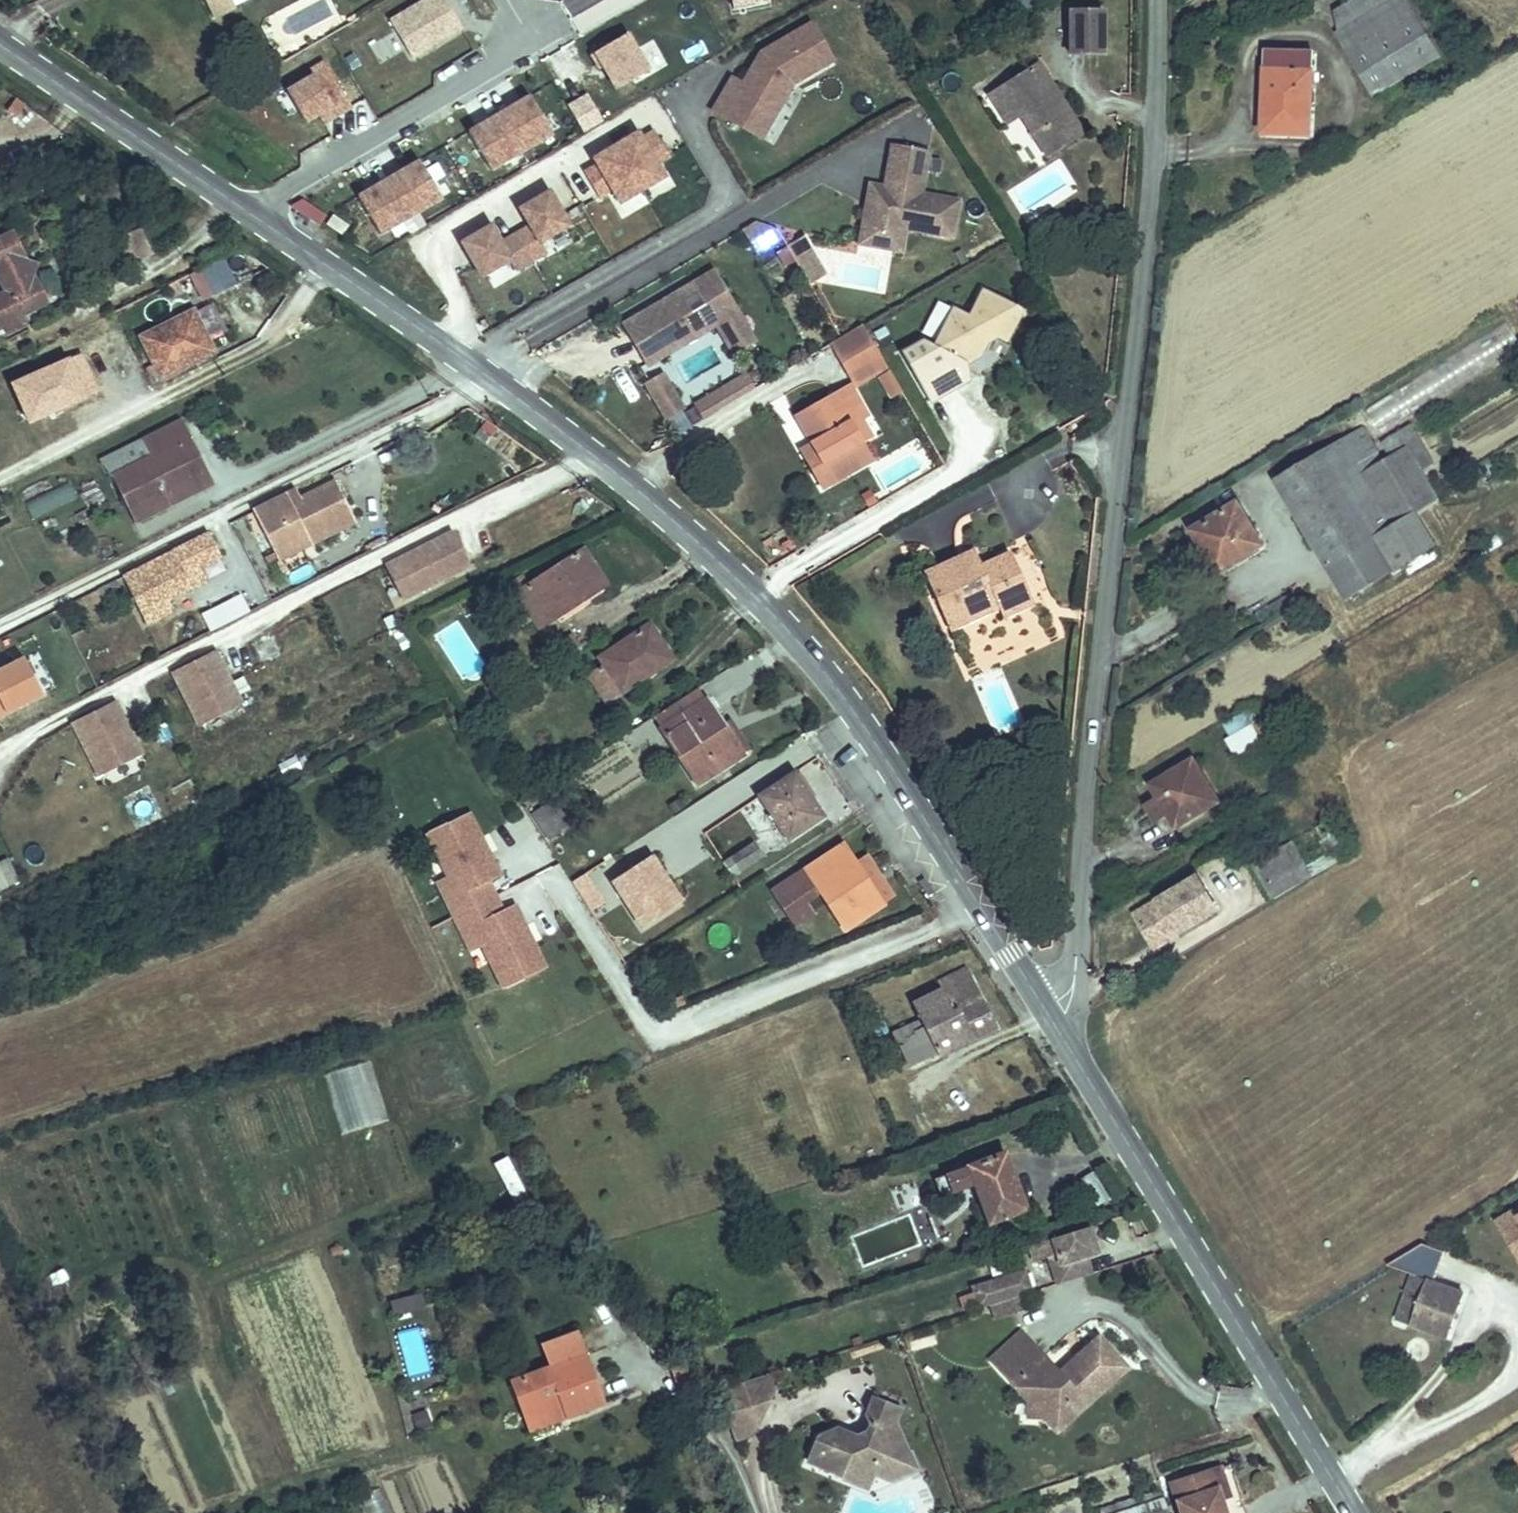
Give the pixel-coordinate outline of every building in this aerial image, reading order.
[(213,17),(234,7),(231,0),(205,0),(213,17)] [(461,30),(443,0),(426,0),(389,22),(411,59),(461,30)] [(728,9),(767,3),(767,0),(726,0),(728,9)] [(1035,0),(1009,0),(1007,1),(1018,18),(1038,5),(1035,0)] [(1337,9),(1340,34),(1397,0),(1354,0),(1337,9)] [(1340,34),(1338,35),(1374,97),(1442,58),(1407,0),(1397,0),(1340,34)] [(1104,54),(1103,11),(1070,11),(1070,54),(1104,54)] [(761,138),(792,83),(833,60),(811,23),(767,48),(769,50),(761,63),(756,60),(742,84),(732,78),(713,111),(761,138)] [(648,72),(627,35),(591,55),(599,70),(603,68),(616,91),(648,72)] [(761,63),(769,50),(767,48),(760,52),(756,60),(761,63)] [(1313,56),(1267,54),(1264,134),(1310,135),(1313,56)] [(352,107),(325,62),(310,71),(313,76),(287,92),(305,123),(319,115),(326,111),(331,120),(352,107)] [(1083,133),(1054,88),(1051,90),(1044,78),(1047,76),(1039,63),(1002,87),(1046,156),(1083,133)] [(1054,88),(1047,76),(1044,78),(1051,90),(1054,88)] [(1020,114),(1002,87),(990,94),(1008,122),(1020,114)] [(552,134),(531,97),(500,115),(521,152),(552,134)] [(331,120),(326,111),(319,115),(324,124),(331,120)] [(521,152),(500,115),(469,133),(491,170),(521,152)] [(656,164),(669,156),(655,131),(642,139),(638,133),(616,146),(642,191),(664,178),(656,164)] [(952,237),(959,201),(921,194),(929,151),(893,144),(887,176),(897,177),(894,189),(885,187),(870,184),(861,230),(904,238),(905,229),(952,237)] [(642,191),(616,146),(593,159),(597,165),(584,173),(599,197),(612,190),(620,204),(642,191)] [(442,199),(420,161),(389,179),(411,217),(442,199)] [(894,189),(897,177),(887,176),(885,187),(894,189)] [(411,217),(389,179),(358,197),(380,235),(411,217)] [(541,242),(569,226),(549,191),(519,209),(529,225),(501,242),(491,225),(461,243),(481,277),(510,260),(515,270),(547,252),(541,242)] [(320,226),(326,216),(302,199),(290,206),(320,226)] [(343,234),(349,225),(333,215),(327,224),(343,234)] [(753,247),(778,232),(776,228),(756,223),(743,230),(753,247)] [(152,250),(142,229),(118,241),(128,262),(152,250)] [(901,252),(904,238),(861,230),(859,244),(901,252)] [(26,324),(22,315),(47,303),(34,276),(29,279),(20,262),(25,259),(12,232),(0,238),(0,279),(7,291),(0,295),(0,326),(4,324),(9,333),(26,324)] [(756,252),(782,237),(778,232),(753,247),(756,252)] [(810,250),(802,237),(787,246),(794,259),(810,250)] [(257,274),(268,269),(242,249),(204,268),(216,295),(257,274)] [(822,271),(810,250),(794,259),(807,280),(822,271)] [(34,276),(39,263),(25,259),(20,262),(29,279),(34,276)] [(216,295),(204,268),(194,273),(207,300),(216,295)] [(755,342),(713,271),(623,324),(647,366),(716,326),(733,355),(755,342)] [(181,287),(178,281),(169,286),(172,292),(181,287)] [(1006,342),(1022,310),(982,290),(969,316),(953,308),(933,346),(922,341),(902,352),(931,402),(970,381),(967,364),(980,356),(987,344),(984,338),(991,334),(998,337),(1006,342)] [(224,333),(211,305),(195,313),(209,340),(224,333)] [(161,379),(215,352),(209,340),(195,313),(194,310),(140,337),(154,365),(147,368),(153,379),(159,376),(161,379)] [(39,394),(133,348),(123,325),(28,372),(34,383),(39,394)] [(878,350),(864,326),(831,345),(845,369),(878,350)] [(1417,385),(1441,373),(1447,383),(1517,345),(1517,341),(1510,326),(1370,400),(1382,422),(1425,399),(1417,385)] [(891,338),(884,327),(873,333),(880,344),(891,338)] [(987,344),(998,337),(991,334),(984,338),(987,344)] [(856,386),(888,367),(878,350),(845,369),(856,386)] [(34,383),(28,372),(12,380),(17,391),(34,383)] [(684,408),(664,373),(645,385),(665,419),(684,408)] [(755,390),(746,375),(737,381),(746,395),(755,390)] [(746,395),(737,381),(696,405),(705,419),(746,395)] [(860,441),(850,423),(861,417),(866,414),(850,387),(833,396),(837,404),(820,414),(816,406),(797,417),(818,454),(807,460),(823,487),(870,459),(860,441)] [(3,391),(0,393),(0,413),(11,407),(3,391)] [(820,414),(837,404),(833,396),(816,406),(820,414)] [(871,435),(861,417),(850,423),(860,441),(871,435)] [(202,488),(189,462),(200,457),(181,420),(142,439),(151,457),(112,477),(135,522),(202,488)] [(1363,428),(1322,452),(1375,539),(1438,501),(1420,472),(1433,465),(1426,454),(1414,462),(1406,448),(1418,441),(1410,428),(1384,443),(1392,457),(1384,462),(1363,428)] [(112,477),(151,457),(142,439),(100,460),(112,477)] [(1418,441),(1406,448),(1414,462),(1426,454),(1418,441)] [(1322,452),(1276,480),(1347,600),(1436,546),(1416,514),(1375,539),(1322,452)] [(213,483),(200,457),(189,462),(202,488),(213,483)] [(69,480),(24,499),(31,515),(76,496),(69,480)] [(310,544),(355,521),(335,482),(301,500),(292,504),(287,495),(254,511),(274,552),(299,539),(297,535),(304,531),(310,544)] [(301,500),(296,491),(287,495),(292,504),(301,500)] [(1263,546),(1239,506),(1196,531),(1220,572),(1263,546)] [(404,599),(469,566),(452,533),(387,566),(404,599)] [(200,566),(220,556),(209,534),(173,552),(192,588),(207,580),(200,566)] [(278,560),(310,544),(306,536),(299,539),(274,552),(278,560)] [(1027,539),(1013,544),(1033,597),(1047,592),(1027,539)] [(539,628),(606,585),(583,550),(529,585),(518,592),(516,593),(539,628)] [(930,573),(953,620),(992,602),(997,612),(1030,595),(1009,551),(984,563),(978,550),(930,573)] [(190,585),(173,552),(155,561),(162,575),(157,577),(167,597),(190,585)] [(157,577),(162,575),(155,561),(123,577),(130,591),(157,577)] [(518,592),(529,585),(523,575),(512,582),(518,592)] [(168,600),(157,577),(130,591),(141,613),(168,600)] [(120,587),(116,580),(98,589),(102,596),(120,587)] [(1295,591),(1284,598),(1289,607),(1301,601),(1295,591)] [(997,612),(1001,620),(1034,604),(1030,595),(997,612)] [(210,632),(250,612),(242,596),(203,616),(210,632)] [(146,624),(173,610),(168,600),(141,613),(146,624)] [(953,620),(958,630),(997,612),(992,602),(953,620)] [(396,625),(391,615),(384,620),(389,630),(396,625)] [(990,630),(998,658),(1049,644),(1041,615),(990,630)] [(607,703),(672,659),(649,624),(599,658),(605,667),(589,677),(607,703)] [(406,634),(401,626),(392,631),(396,639),(406,634)] [(278,646),(272,633),(255,641),(261,653),(278,646)] [(241,702),(215,653),(174,674),(199,723),(241,702)] [(44,697),(27,657),(0,668),(0,715),(44,697)] [(661,730),(706,701),(698,688),(653,717),(661,730)] [(736,759),(717,730),(724,726),(707,700),(661,730),(697,784),(736,759)] [(140,753),(115,703),(74,724),(99,774),(140,753)] [(166,728),(162,719),(153,724),(156,732),(166,728)] [(747,749),(730,722),(724,726),(741,753),(747,749)] [(1259,722),(1227,741),(1237,758),(1270,739),(1259,722)] [(742,755),(724,726),(717,730),(736,759),(742,755)] [(1145,806),(1156,824),(1169,815),(1177,828),(1219,803),(1194,760),(1152,786),(1159,798),(1145,806)] [(823,816),(794,773),(760,796),(788,839),(823,816)] [(571,826),(553,799),(541,807),(559,834),(571,826)] [(685,807),(680,800),(669,806),(674,814),(685,807)] [(559,834),(541,807),(532,814),(549,840),(559,834)] [(499,876),(468,813),(428,833),(450,878),(458,896),(447,901),(455,916),(495,896),(487,882),(499,876)] [(1338,831),(1326,840),(1333,851),(1346,843),(1338,831)] [(1252,866),(1274,901),(1340,861),(1333,851),(1308,867),(1293,841),(1252,866)] [(732,876),(762,856),(753,843),(723,863),(732,876)] [(868,884),(855,863),(843,845),(789,881),(791,885),(776,895),(796,925),(812,913),(804,902),(798,892),(814,882),(820,891),(846,929),(882,905),(872,890),(868,893),(864,887),(868,884)] [(654,851),(608,880),(638,928),(685,899),(654,851)] [(893,898),(866,856),(855,863),(868,884),(872,890),(882,905),(893,898)] [(6,860),(0,863),(0,890),(17,882),(6,860)] [(589,873),(604,899),(616,892),(601,866),(589,873)] [(588,871),(570,881),(586,912),(604,903),(588,871)] [(1136,914),(1151,940),(1175,926),(1180,934),(1218,911),(1198,877),(1136,914)] [(458,896),(450,878),(438,883),(447,901),(458,896)] [(935,894),(925,879),(919,883),(929,898),(935,894)] [(776,895),(791,885),(789,881),(773,891),(776,895)] [(804,902),(820,891),(814,882),(798,892),(804,902)] [(872,890),(868,884),(864,887),(868,893),(872,890)] [(545,968),(514,905),(502,911),(495,896),(455,916),(462,932),(473,926),(482,944),(505,988),(545,968)] [(482,944),(473,926),(462,932),(471,950),(482,944)] [(1175,926),(1151,940),(1156,948),(1180,934),(1175,926)] [(938,1056),(996,1027),(967,969),(938,983),(942,990),(913,1004),(938,1056)] [(685,1004),(682,996),(663,1003),(666,1011),(685,1004)] [(915,1032),(924,1028),(920,1019),(894,1031),(898,1041),(915,1033),(915,1032)] [(909,1066),(937,1054),(924,1028),(915,1032),(915,1033),(898,1041),(909,1066)] [(325,1071),(337,1132),(384,1122),(372,1062),(325,1071)] [(1025,1210),(1004,1153),(934,1179),(941,1197),(976,1184),(990,1224),(1025,1210)] [(513,1204),(528,1197),(506,1155),(492,1163),(513,1204)] [(1109,1198),(1093,1172),(1081,1180),(1097,1205),(1109,1198)] [(1496,1223),(1517,1259),(1517,1217),(1515,1212),(1496,1223)] [(1096,1252),(1088,1227),(1030,1245),(1035,1262),(1049,1257),(1058,1285),(1094,1273),(1088,1255),(1096,1252)] [(1423,1244),(1388,1266),(1413,1275),(1397,1320),(1448,1339),(1464,1294),(1434,1283),(1445,1252),(1423,1244)] [(1023,1296),(1031,1293),(1025,1272),(991,1283),(992,1287),(976,1292),(980,1306),(981,1309),(991,1305),(999,1303),(1023,1296)] [(976,1292),(992,1287),(991,1283),(974,1288),(976,1292)] [(980,1306),(976,1292),(959,1297),(963,1311),(980,1306)] [(421,1307),(417,1294),(393,1302),(396,1314),(421,1307)] [(1003,1316),(1027,1308),(1023,1296),(999,1303),(1003,1316)] [(1003,1316),(999,1303),(991,1305),(995,1318),(1003,1316)] [(398,1320),(411,1317),(409,1310),(396,1314),(398,1320)] [(400,1330),(404,1375),(426,1373),(422,1328),(400,1330)] [(1022,1329),(992,1356),(1000,1365),(1030,1338),(1022,1329)] [(602,1403),(576,1334),(543,1347),(551,1368),(512,1382),(513,1385),(519,1400),(526,1419),(563,1405),(567,1416),(602,1403)] [(1030,1338),(1000,1365),(1029,1398),(1045,1399),(1044,1414),(1051,1422),(1062,1423),(1070,1415),(1071,1400),(1080,1392),(1087,1401),(1127,1365),(1100,1335),(1075,1357),(1074,1371),(1066,1379),(1030,1338)] [(769,1378),(721,1393),(739,1440),(753,1435),(774,1392),(769,1378)] [(519,1400),(513,1385),(500,1390),(505,1405),(519,1400)] [(414,1435),(403,1391),(398,1392),(409,1437),(414,1435)] [(806,1456),(838,1470),(836,1474),(864,1485),(871,1471),(885,1477),(894,1461),(896,1451),(904,1448),(893,1422),(899,1405),(873,1393),(866,1408),(876,1433),(868,1436),(864,1430),(856,1435),(836,1427),(815,1435),(806,1456)] [(1029,1398),(1028,1413),(1044,1414),(1045,1399),(1029,1398)] [(530,1429),(567,1416),(563,1405),(526,1419),(530,1429)] [(429,1427),(425,1413),(413,1416),(417,1431),(429,1427)] [(894,1461),(885,1477),(916,1466),(908,1446),(904,1448),(896,1451),(894,1461)] [(1229,1496),(1220,1468),(1212,1471),(1221,1499),(1229,1496)] [(1212,1471),(1172,1484),(1181,1512),(1226,1512),(1221,1499),(1212,1471)] [(631,1493),(626,1478),(613,1482),(619,1498),(631,1493)] [(380,1488),(359,1496),(367,1512),(391,1512),(380,1488)] [(1165,1511),(1161,1499),(1133,1509),(1134,1512),(1161,1512),(1165,1511)]
